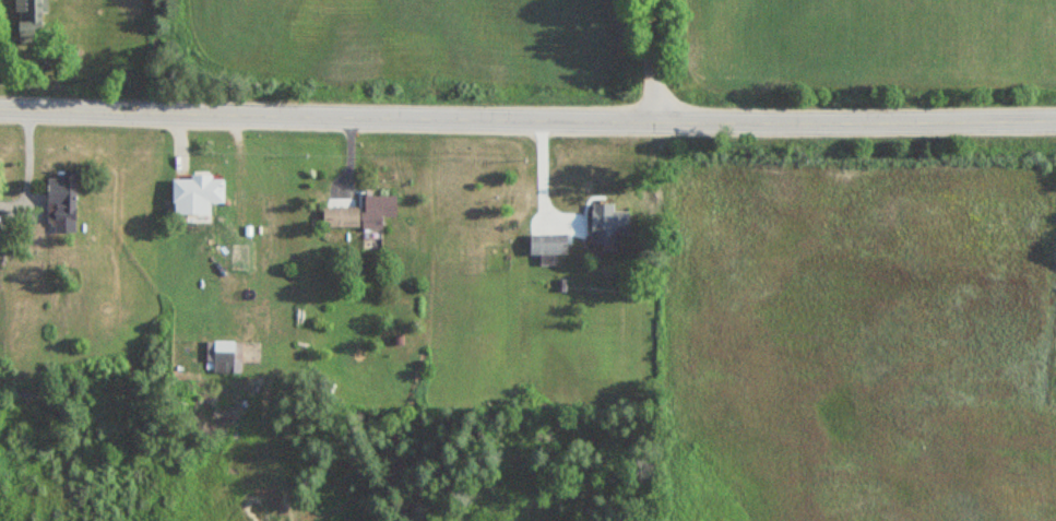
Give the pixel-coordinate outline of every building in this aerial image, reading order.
[(14,34),(40,34),(40,0),(14,0),(14,34)] [(75,172),(50,172),(50,233),(75,233),(75,172)] [(171,203),(231,203),(231,179),(171,179),(171,203)] [(323,208),(323,228),(381,227),(381,216),(395,216),(395,193),(359,194),(359,207),(323,208)] [(627,233),(627,210),(590,210),(590,244),(619,244),(619,233),(627,233)] [(529,234),(529,254),(565,254),(565,234),(529,234)] [(240,373),(240,342),(205,342),(205,363),(210,363),(210,373),(240,373)]
